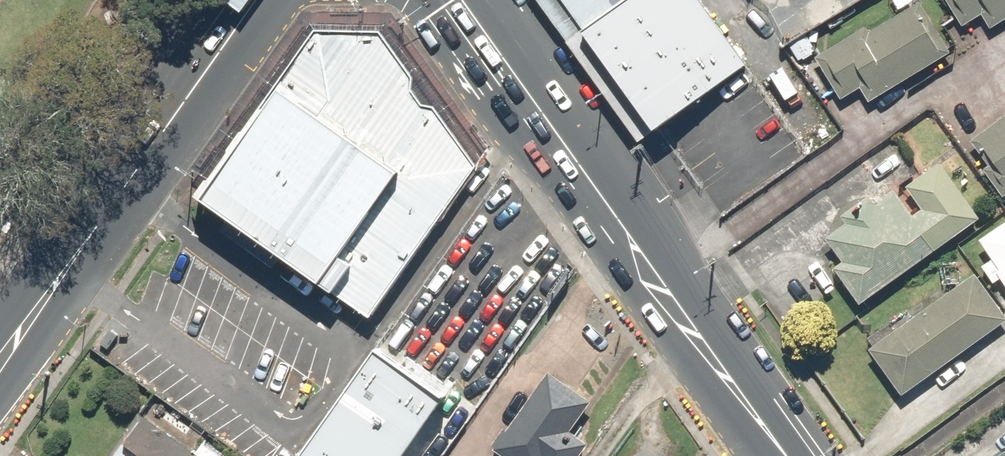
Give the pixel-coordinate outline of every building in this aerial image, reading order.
[(581,23),(615,0),(566,0),(581,23)] [(652,126),(662,118),(742,61),(698,0),(615,0),(581,23),(652,126)] [(963,26),(981,14),(992,30),(1004,21),(1004,0),(946,0),(963,26)] [(868,25),(817,57),(843,99),(859,89),(868,103),(952,50),(921,1),(871,32),(868,25)] [(199,195),(374,315),(476,166),(382,29),(316,29),(199,195)] [(1004,196),(1004,117),(975,138),(1001,173),(993,179),(1004,196)] [(843,262),(835,268),(861,304),(981,218),(941,162),(908,185),(924,208),(912,217),(893,191),(826,238),(843,262)] [(981,239),(994,258),(981,267),(993,285),(1002,278),(1004,282),(1004,222),(981,239)] [(975,273),(868,349),(902,396),(1004,323),(1004,315),(975,273)] [(307,452),(313,455),(401,455),(447,392),(382,346),(307,452)] [(494,444),(510,455),(589,455),(597,445),(575,428),(591,406),(548,373),(494,444)] [(116,455),(199,455),(143,417),(116,455)]
